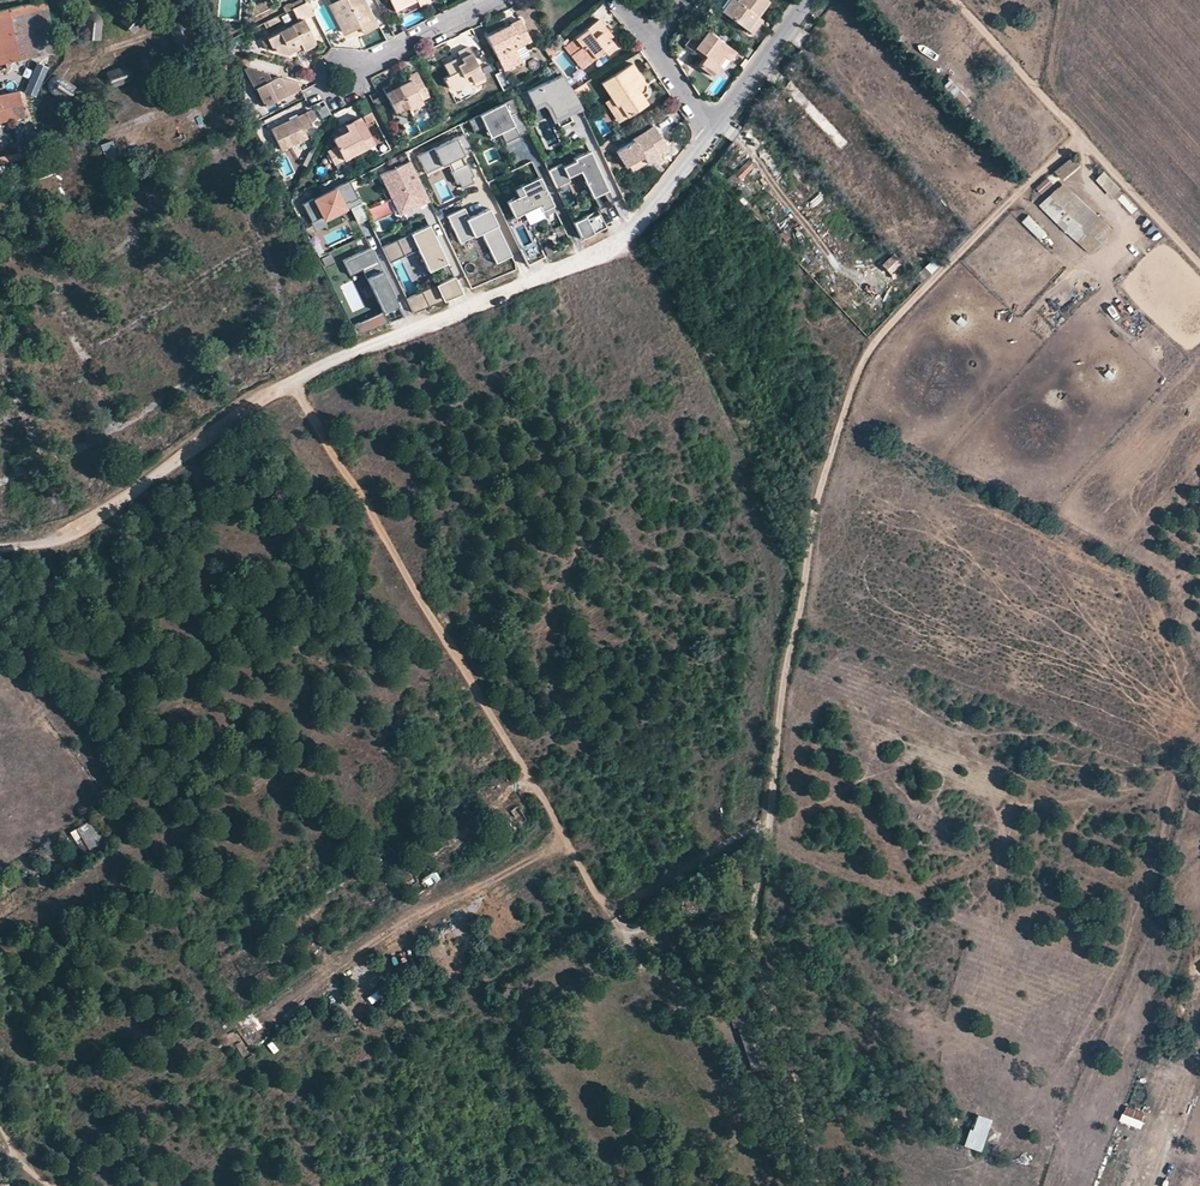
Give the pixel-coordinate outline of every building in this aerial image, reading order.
[(250,18),(270,8),(266,0),(253,0),(250,18)] [(297,50),(294,45),(300,42),(302,47),(304,50),(310,47),(312,45),(313,43),(314,40),(303,20),(313,15),(307,0),(305,0),(303,1),(292,7),(299,21),(267,37),(271,46),(274,50),(287,54),(292,52),(297,50)] [(343,31),(357,25),(361,31),(375,24),(362,0),(340,0),(330,5),(343,31)] [(409,0),(391,0),(395,8),(410,1),(409,0)] [(398,14),(418,4),(416,0),(409,0),(410,1),(395,8),(398,14)] [(720,11),(726,16),(734,2),(732,0),(728,0),(720,11)] [(734,2),(726,16),(745,30),(755,16),(766,0),(765,0),(736,0),(734,2)] [(52,53),(42,1),(0,10),(0,63),(52,53)] [(82,39),(99,42),(104,17),(87,14),(82,39)] [(745,30),(750,33),(759,19),(755,16),(745,30)] [(503,70),(520,61),(514,48),(525,42),(530,40),(519,18),(509,23),(511,27),(506,29),(504,26),(485,35),(503,70)] [(571,55),(581,68),(602,51),(605,54),(614,46),(609,39),(607,40),(600,32),(606,28),(598,18),(574,37),(581,46),(571,55)] [(357,25),(343,31),(347,38),(361,31),(357,25)] [(692,49),(694,47),(704,54),(697,65),(711,75),(725,56),(730,59),(735,51),(707,31),(705,34),(696,27),(685,44),(692,49)] [(606,28),(600,32),(607,40),(609,39),(612,36),(606,28)] [(267,37),(261,40),(266,49),(271,46),(267,37)] [(581,46),(574,37),(564,45),(571,55),(581,46)] [(302,47),(300,42),(294,45),(297,50),(302,47)] [(549,42),(544,47),(550,57),(555,53),(549,42)] [(448,87),(458,91),(472,82),(474,85),(484,80),(468,47),(457,52),(460,57),(463,62),(458,65),(455,60),(443,65),(448,75),(443,77),(448,87)] [(639,91),(633,95),(631,92),(644,83),(631,63),(600,83),(610,99),(615,107),(619,105),(627,117),(648,104),(642,94),(639,91)] [(109,84),(130,81),(128,67),(107,70),(109,84)] [(296,81),(277,76),(270,79),(266,73),(245,67),(246,69),(256,90),(257,90),(266,105),(277,99),(275,95),(286,90),(289,94),(300,88),(296,81)] [(427,93),(416,69),(407,73),(409,77),(398,83),(396,81),(396,79),(382,86),(394,110),(407,104),(409,108),(422,101),(420,97),(427,93)] [(67,103),(77,88),(55,73),(45,88),(67,103)] [(572,91),(561,74),(519,94),(525,106),(530,104),(531,106),(542,101),(547,106),(557,127),(570,121),(567,115),(580,109),(576,101),(572,91)] [(409,77),(408,75),(396,81),(398,83),(409,77)] [(474,85),(472,82),(458,91),(448,87),(455,103),(477,92),(474,85)] [(633,95),(639,91),(642,94),(645,91),(646,89),(646,86),(644,83),(631,92),(633,95)] [(576,101),(589,92),(583,84),(572,91),(576,101)] [(23,111),(18,90),(0,94),(0,116),(23,111)] [(275,95),(277,99),(289,94),(286,90),(275,95)] [(511,96),(466,117),(472,129),(482,123),(487,134),(498,129),(504,142),(528,131),(511,96)] [(610,99),(605,103),(618,123),(627,117),(619,105),(615,107),(610,99)] [(23,111),(0,116),(0,120),(24,115),(23,111)] [(282,151),(291,147),(307,139),(303,131),(311,127),(309,123),(314,120),(310,111),(271,130),(282,151)] [(362,115),(366,123),(374,119),(370,112),(362,115)] [(344,125),(347,131),(340,135),(332,139),(336,147),(326,152),(332,164),(372,143),(359,117),(344,125)] [(347,131),(344,125),(337,128),(340,135),(347,131)] [(628,165),(641,156),(645,162),(646,162),(657,155),(656,153),(666,147),(651,125),(631,139),(632,140),(618,149),(628,165)] [(463,133),(417,156),(425,173),(449,161),(453,170),(450,171),(456,183),(459,182),(462,187),(473,181),(471,176),(473,175),(467,162),(465,164),(461,166),(456,158),(472,150),(463,133)] [(113,141),(101,146),(108,163),(120,158),(113,141)] [(605,141),(598,145),(602,154),(611,149),(605,141)] [(607,189),(589,150),(573,158),(574,160),(562,166),(561,163),(547,170),(555,187),(569,180),(567,176),(579,170),(591,197),(592,196),(600,192),(607,189)] [(15,164),(14,156),(0,157),(0,166),(15,164)] [(461,156),(456,158),(461,166),(465,164),(461,156)] [(645,162),(641,156),(628,165),(632,171),(645,162)] [(1074,157),(1055,171),(1063,181),(1082,166),(1074,157)] [(429,200),(409,160),(380,175),(399,215),(429,200)] [(1112,198),(1122,190),(1107,171),(1097,179),(1112,198)] [(553,205),(539,176),(514,188),(518,196),(529,220),(546,212),(545,209),(553,205)] [(358,198),(349,180),(302,203),(311,221),(322,216),(323,218),(345,208),(343,204),(349,201),(349,202),(358,198)] [(1063,182),(1051,195),(1100,241),(1112,229),(1063,182)] [(606,204),(600,192),(592,196),(598,208),(606,204)] [(517,215),(506,220),(527,264),(545,256),(529,224),(547,215),(546,212),(529,220),(518,196),(510,200),(517,215)] [(137,197),(123,203),(132,223),(144,218),(143,211),(137,197)] [(597,209),(604,225),(620,216),(613,201),(606,204),(598,208),(597,209)] [(495,263),(511,255),(488,208),(468,217),(463,208),(446,216),(459,242),(481,232),(495,263)] [(605,227),(597,209),(572,221),(580,239),(605,227)] [(1029,216),(1022,223),(1042,240),(1048,233),(1029,216)] [(428,224),(381,247),(389,263),(405,255),(401,246),(417,238),(421,247),(418,249),(429,271),(442,265),(448,278),(454,276),(428,224)] [(421,247),(417,238),(401,246),(405,255),(418,249),(421,247)] [(395,302),(370,248),(342,261),(349,275),(361,270),(373,294),(378,292),(385,307),(395,302)] [(917,279),(922,285),(932,276),(926,271),(917,279)] [(441,288),(446,299),(462,293),(454,276),(448,278),(438,283),(441,288)] [(406,299),(413,312),(443,300),(438,289),(436,285),(406,299)] [(385,307),(378,292),(373,294),(380,309),(385,307)] [(382,312),(397,305),(395,302),(385,307),(380,309),(382,312)] [(357,324),(361,332),(387,322),(382,312),(357,324)] [(361,332),(357,324),(351,326),(355,335),(361,332)] [(519,806),(510,812),(520,826),(528,820),(519,806)] [(462,809),(452,811),(454,821),(464,819),(462,809)] [(91,821),(70,833),(76,843),(82,840),(89,851),(103,843),(91,821)] [(464,854),(476,845),(471,838),(459,848),(464,854)] [(377,856),(383,866),(395,859),(388,849),(377,856)] [(427,889),(440,880),(435,871),(422,880),(427,889)] [(732,1014),(736,1026),(750,1070),(766,1065),(753,1023),(759,1020),(755,1007),(732,1014)] [(965,1148),(983,1153),(992,1120),(974,1115),(965,1148)]
